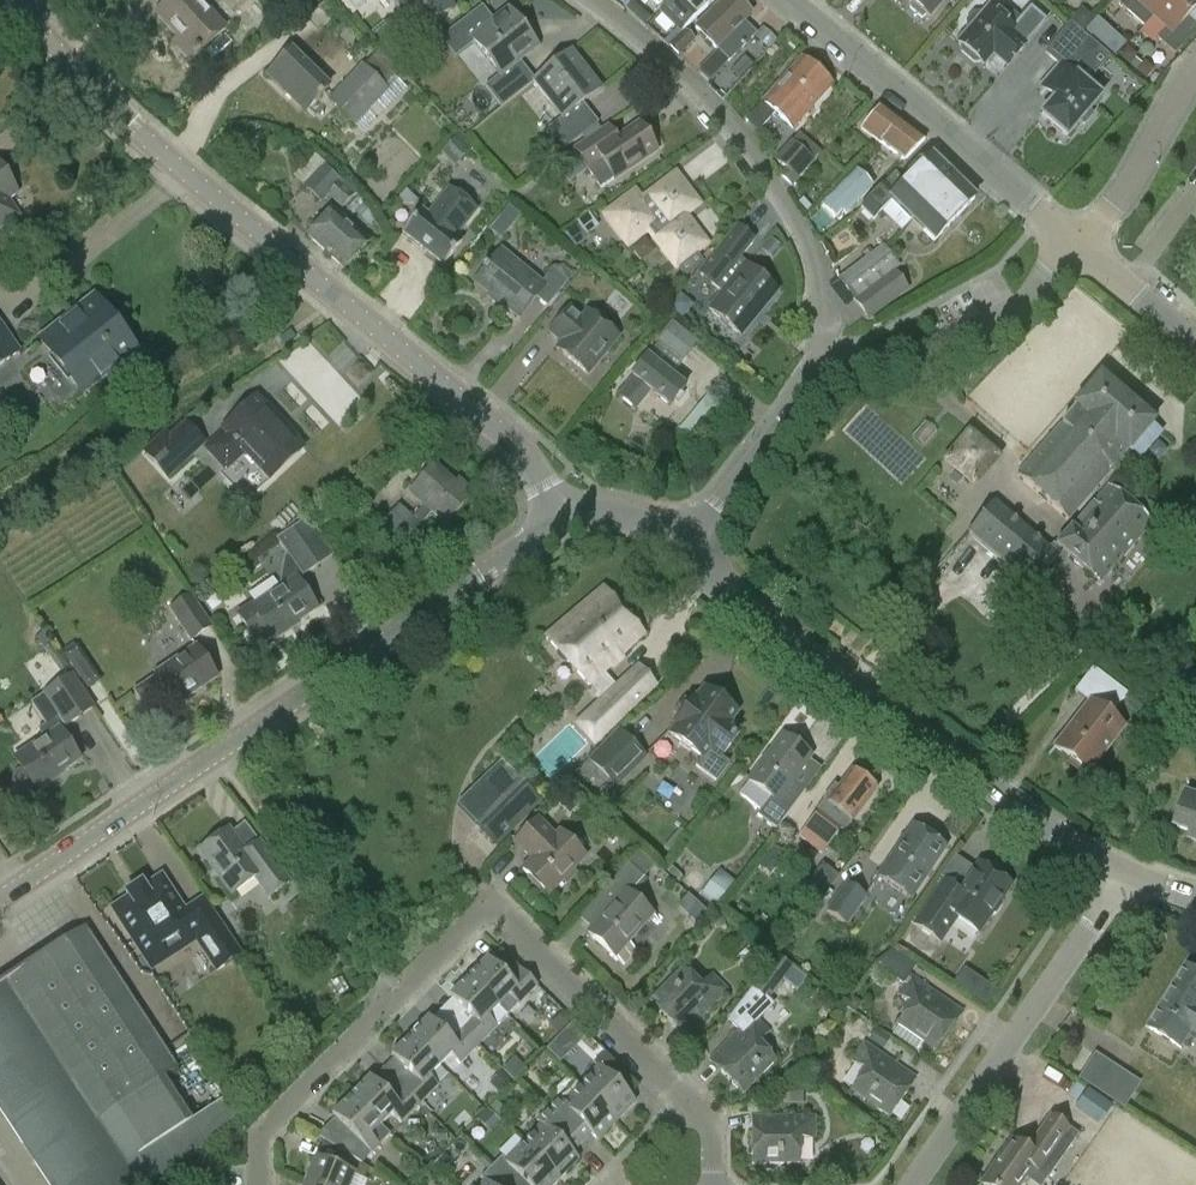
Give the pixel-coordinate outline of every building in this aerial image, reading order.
[(158,14),(197,57),(227,29),(200,0),(174,0),(158,14)] [(419,34),(453,8),(447,0),(392,0),(419,34)] [(706,10),(715,0),(672,0),(671,1),(659,13),(681,34),(684,30),(706,10)] [(750,14),(736,0),(724,0),(695,30),(729,62),(757,35),(744,22),(750,14)] [(910,1),(912,3),(909,7),(922,18),(925,15),(929,18),(944,0),(911,0),(910,1)] [(1152,17),(1168,0),(1114,0),(1144,28),(1153,18),(1152,17)] [(1195,9),(1195,0),(1168,0),(1152,17),(1153,18),(1165,29),(1157,39),(1175,55),(1195,32),(1195,26),(1187,19),(1195,9)] [(959,46),(961,54),(974,65),(980,64),(984,68),(993,57),(1007,69),(1047,22),(1031,8),(1020,19),(1008,10),(996,10),(989,4),(982,13),(972,13),(966,22),(968,31),(956,44),(959,46)] [(502,108),(535,82),(534,81),(535,80),(520,61),(539,47),(509,9),(471,39),(500,77),(485,87),(502,108)] [(1109,58),(1071,25),(1047,50),(1057,61),(1041,81),(1051,90),(1035,107),(1068,136),(1080,122),(1084,125),(1093,114),(1090,111),(1101,98),(1086,85),(1109,58)] [(680,57),(695,41),(689,36),(674,51),(680,57)] [(329,88),(291,51),(269,74),(307,112),(329,88)] [(364,66),(363,64),(327,101),(354,127),(398,82),(395,78),(400,71),(379,51),(364,66)] [(562,118),(548,129),(564,150),(599,124),(583,103),(601,89),(572,52),(535,80),(534,81),(535,82),(562,118)] [(758,133),(775,113),(794,129),(832,85),(802,58),(763,102),(745,122),(758,133)] [(926,140),(882,107),(861,128),(905,161),(926,140)] [(604,186),(657,151),(639,124),(617,139),(610,127),(575,150),(588,170),(592,167),(604,186)] [(790,142),(775,159),(786,169),(780,176),(792,186),(813,162),(790,142)] [(893,201),(913,221),(954,179),(932,158),(906,184),(895,173),(859,208),(873,222),(893,201)] [(322,204),(329,196),(341,209),(354,196),(339,183),(341,182),(323,165),(303,187),(322,204)] [(16,218),(5,201),(17,193),(0,167),(0,228),(16,218)] [(874,188),(855,171),(822,206),(835,220),(843,212),(847,216),(874,188)] [(628,243),(649,228),(677,265),(686,277),(705,263),(696,251),(705,244),(683,215),(697,204),(675,176),(641,202),(635,194),(607,215),(628,243)] [(974,200),(954,179),(913,221),(934,241),(974,200)] [(433,216),(425,211),(406,233),(447,266),(465,243),(459,238),(480,211),(454,190),(433,216)] [(343,269),(368,242),(334,210),(309,237),(343,269)] [(778,291),(747,265),(740,260),(756,240),(735,224),(697,273),(716,289),(723,295),(710,309),(741,335),(778,291)] [(837,280),(854,302),(895,271),(900,267),(884,245),(837,280)] [(519,320),(537,300),(548,308),(568,282),(556,272),(553,269),(543,283),(501,248),(472,283),(519,320)] [(556,272),(568,282),(574,274),(562,265),(556,272)] [(854,302),(868,320),(869,321),(910,291),(895,271),(854,302)] [(93,300),(41,342),(83,394),(135,352),(93,300)] [(552,336),(570,351),(564,358),(589,379),(620,343),(590,317),(585,323),(572,312),(552,336)] [(23,353),(0,320),(0,368),(23,353)] [(674,322),(658,343),(682,362),(698,342),(674,322)] [(636,409),(650,391),(670,407),(685,388),(647,357),(632,377),(634,378),(620,396),(636,409)] [(1151,423),(1101,380),(1075,410),(1017,477),(1068,521),(1124,452),(1125,453),(1151,423)] [(256,399),(224,428),(226,430),(207,448),(225,469),(245,451),(249,456),(257,464),(270,478),(302,449),(292,439),(293,438),(265,406),(264,408),(256,399)] [(169,436),(164,432),(144,451),(166,474),(203,440),(185,422),(169,436)] [(926,422),(912,437),(924,448),(937,433),(926,422)] [(970,430),(968,429),(967,430),(943,461),(943,462),(943,463),(943,464),(971,488),(973,489),(977,488),(1000,459),(1000,458),(1000,456),(970,430)] [(454,484),(433,465),(408,492),(424,506),(413,518),(399,505),(382,525),(405,545),(422,525),(422,524),(432,513),(446,525),(473,494),(458,480),(454,484)] [(1152,523),(1108,485),(1108,486),(1053,550),(1035,536),(1007,568),(1031,589),(1063,553),(1100,585),(1152,523)] [(1014,516),(995,502),(966,535),(1007,568),(1035,535),(1020,521),(1018,523),(1013,518),(1014,516)] [(276,539),(288,557),(284,558),(279,591),(255,606),(252,605),(235,615),(254,640),(267,631),(273,640),(291,628),(290,626),(316,608),(297,581),(303,578),(334,557),(309,518),(276,539)] [(596,694),(594,698),(598,701),(573,725),(595,748),(659,687),(638,664),(615,685),(602,672),(643,634),(603,589),(546,639),(587,686),(588,686),(596,694)] [(214,627),(191,594),(169,609),(190,643),(214,627)] [(156,677),(133,692),(146,712),(169,696),(176,706),(177,708),(219,680),(215,676),(196,646),(154,674),(156,677)] [(1089,777),(1127,728),(1110,715),(1126,695),(1093,668),(1075,692),(1088,702),(1053,747),(1089,777)] [(12,786),(19,795),(28,797),(37,791),(54,779),(53,776),(78,759),(61,732),(95,709),(73,675),(61,683),(31,703),(45,725),(38,731),(44,740),(15,759),(23,771),(15,776),(12,786)] [(699,761),(695,767),(716,782),(730,764),(720,757),(740,732),(729,723),(737,712),(704,688),(696,699),(694,697),(690,702),(677,719),(674,723),(677,725),(671,734),(702,757),(699,761)] [(648,758),(619,728),(588,760),(589,761),(579,770),(598,790),(607,780),(616,790),(648,758)] [(776,830),(804,791),(792,782),(812,756),(782,735),(768,753),(767,752),(760,762),(761,763),(748,781),(770,797),(757,815),(776,830)] [(457,806),(476,824),(498,848),(543,802),(521,779),(503,759),(457,806)] [(819,813),(799,838),(800,839),(819,854),(840,828),(834,823),(841,813),(851,821),(875,790),(850,770),(837,787),(834,785),(822,800),(823,801),(815,810),(819,813)] [(1175,827),(1191,832),(1189,839),(1195,842),(1195,796),(1187,793),(1175,827)] [(515,842),(532,859),(522,870),(529,877),(527,879),(539,890),(541,888),(548,895),(585,857),(559,831),(554,837),(537,819),(515,842)] [(912,824),(877,876),(911,899),(946,848),(912,824)] [(292,884),(260,841),(257,842),(246,850),(233,833),(230,828),(197,852),(231,898),(254,881),(269,901),(292,884)] [(594,900),(607,912),(588,933),(614,957),(652,914),(631,895),(645,879),(627,863),(594,900)] [(821,899),(838,877),(822,864),(809,880),(815,886),(811,891),(821,899)] [(978,933),(991,914),(995,913),(1001,905),(1000,901),(1010,886),(979,864),(960,891),(943,879),(915,922),(944,941),(958,920),(978,933)] [(111,907),(147,961),(191,931),(217,970),(242,954),(203,896),(184,908),(161,874),(111,907)] [(845,882),(826,912),(848,927),(868,896),(845,882)] [(71,1082),(137,1184),(167,1184),(241,1113),(231,1097),(193,1122),(164,1078),(177,1069),(85,928),(5,981),(71,1082)] [(953,1025),(946,1020),(956,1007),(910,976),(917,965),(895,950),(875,967),(903,985),(897,995),(910,1004),(896,1024),(899,1026),(893,1034),(917,1051),(923,1042),(935,1051),(953,1025)] [(750,988),(751,989),(744,998),(759,1010),(766,1001),(768,1002),(793,968),(792,967),(777,956),(775,954),(750,988)] [(487,959),(469,977),(498,1007),(508,996),(518,1005),(537,986),(521,971),(510,982),(487,959)] [(970,966),(959,979),(987,1003),(998,991),(970,966)] [(728,990),(711,974),(700,985),(683,968),(649,1002),(672,1024),(690,1006),(701,1017),(728,990)] [(1188,969),(1149,1030),(1181,1049),(1195,1025),(1195,973),(1188,969)] [(496,1027),(507,1017),(497,1007),(498,1007),(469,977),(449,996),(473,1020),(462,1030),(478,1045),(496,1027)] [(8,1123),(71,1082),(5,981),(0,984),(0,1111),(8,1123)] [(563,1014),(552,1024),(561,1033),(571,1023),(563,1014)] [(743,1094),(776,1060),(758,1043),(769,1031),(753,1016),(727,1042),(738,1053),(720,1072),(743,1094)] [(428,1018),(410,1037),(439,1066),(450,1055),(459,1065),(478,1045),(462,1030),(452,1041),(428,1018)] [(588,1036),(574,1022),(547,1050),(561,1063),(588,1036)] [(429,1077),(439,1066),(410,1037),(391,1056),(414,1079),(404,1090),(419,1105),(438,1086),(429,1077)] [(864,1070),(850,1091),(889,1117),(907,1091),(886,1077),(895,1064),(864,1042),(851,1061),(864,1070)] [(1099,1051),(1082,1078),(1128,1108),(1146,1081),(1099,1051)] [(635,1102),(610,1078),(620,1068),(604,1053),(593,1064),(598,1067),(580,1086),(616,1121),(635,1102)] [(504,1070),(515,1081),(525,1071),(514,1060),(504,1070)] [(492,1084),(501,1093),(511,1083),(502,1074),(492,1084)] [(370,1077),(351,1096),(380,1126),(391,1114),(400,1124),(419,1105),(404,1090),(393,1100),(370,1077)] [(71,1082),(8,1123),(49,1184),(137,1184),(71,1082)] [(558,1100),(547,1110),(580,1142),(589,1133),(597,1140),(616,1121),(580,1086),(562,1103),(558,1100)] [(1098,1126),(1112,1107),(1088,1090),(1074,1109),(1098,1126)] [(370,1136),(380,1126),(351,1096),(332,1115),(352,1135),(338,1149),(342,1151),(361,1163),(379,1145),(370,1136)] [(490,1131),(500,1121),(489,1110),(479,1120),(490,1131)] [(580,1142),(547,1110),(537,1121),(541,1125),(523,1143),(559,1179),(578,1160),(570,1152),(580,1142)] [(799,1164),(799,1139),(815,1139),(815,1116),(794,1116),(777,1116),(777,1132),(751,1132),(751,1140),(752,1164),(799,1164)] [(1027,1150),(1013,1140),(981,1184),(982,1184),(1021,1184),(1033,1167),(1049,1178),(1078,1136),(1051,1117),(1027,1150)] [(491,1168),(506,1183),(516,1173),(528,1184),(553,1184),(559,1179),(523,1143),(506,1161),(501,1157),(491,1168)] [(304,1184),(350,1184),(354,1175),(363,1179),(368,1168),(361,1163),(342,1151),(335,1167),(315,1159),(304,1184)] [(481,1184),(504,1184),(506,1183),(491,1168),(480,1178),(484,1182),(481,1184)]
